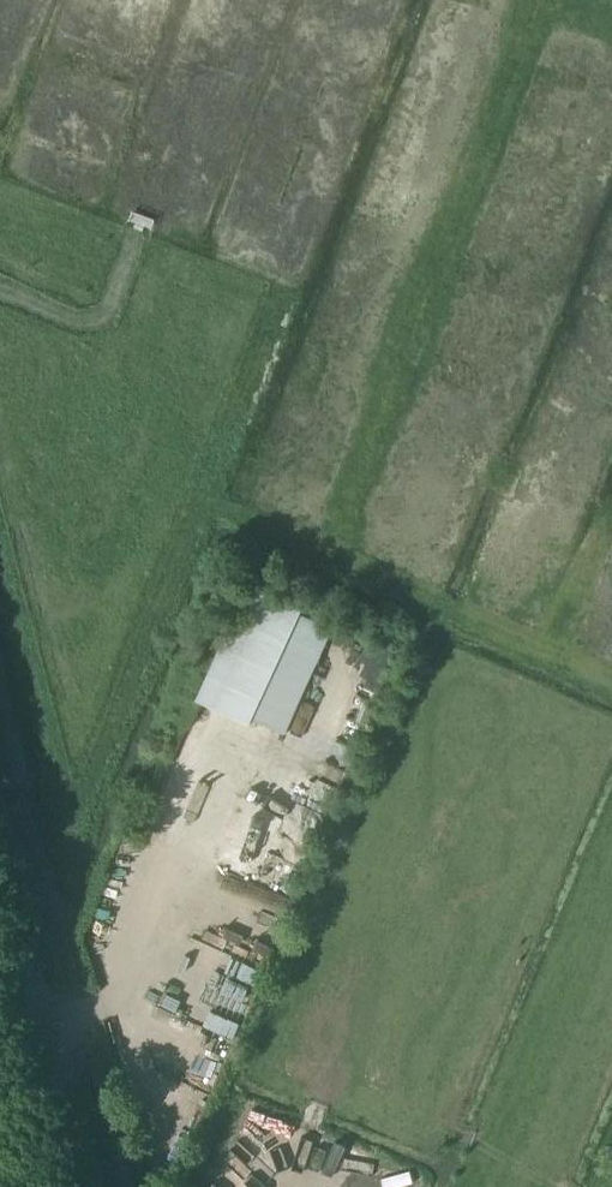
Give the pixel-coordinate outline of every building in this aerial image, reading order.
[(259,725),(262,720),(285,730),(335,621),(245,580),(217,642),(216,641),(211,652),(204,649),(199,661),(203,663),(189,693),(259,725)] [(374,1176),(380,1158),(354,1148),(338,1186),(402,1186),(374,1176)]
